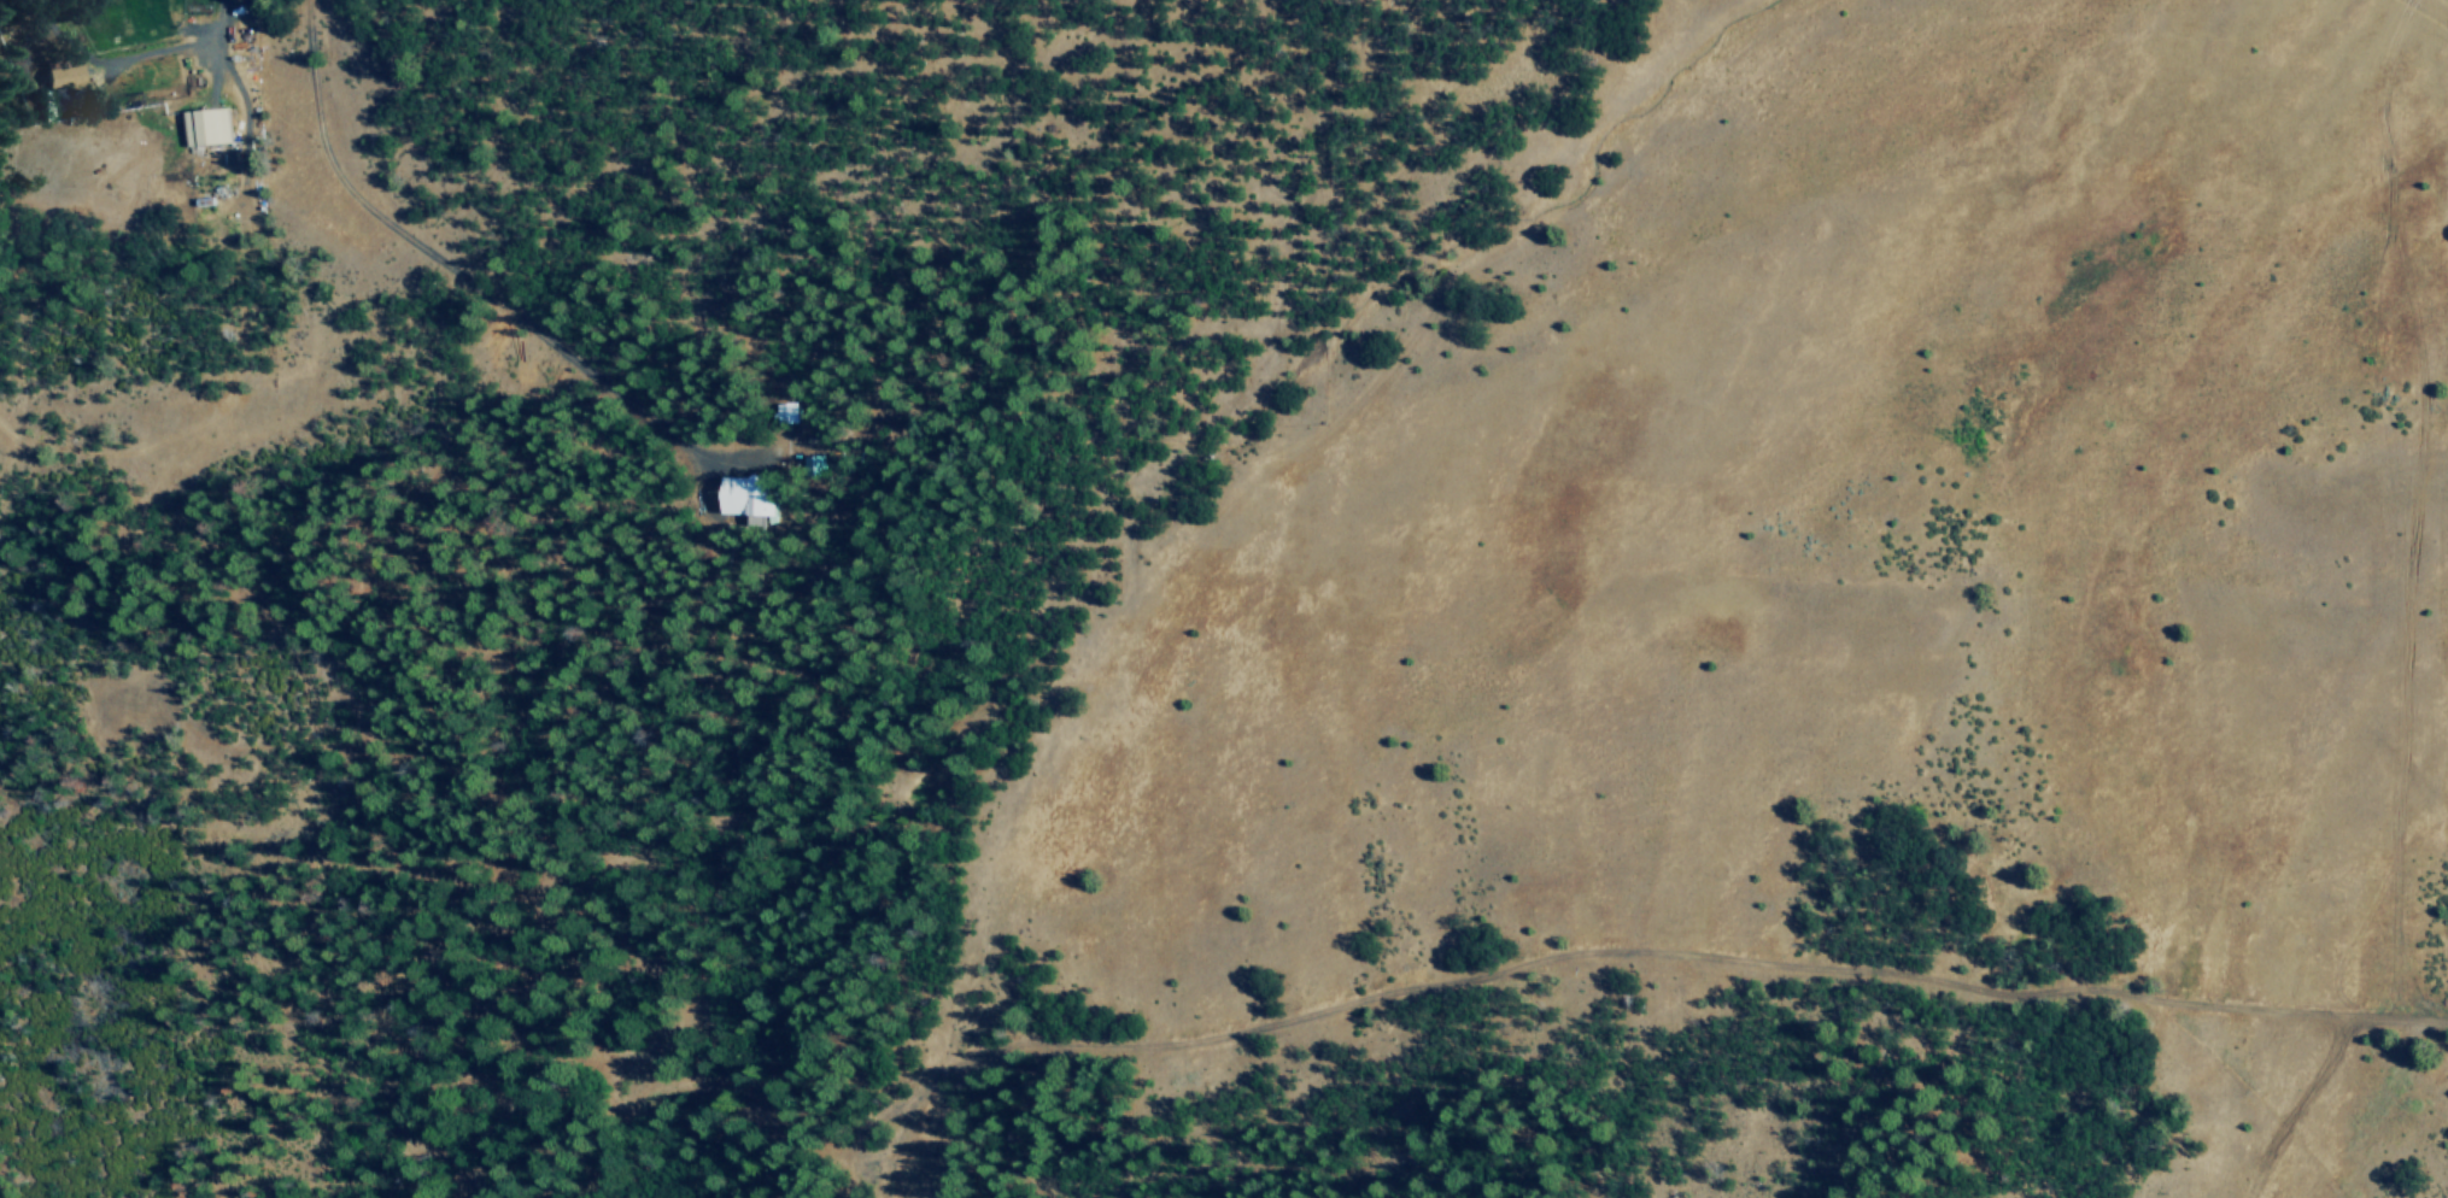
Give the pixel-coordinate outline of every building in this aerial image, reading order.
[(42,69),(46,88),(81,82),(78,63),(42,69)] [(184,145),(227,143),(225,107),(182,110),(184,145)] [(797,402),(777,403),(777,423),(797,422),(797,402)] [(802,456),(804,476),(825,473),(823,454),(802,456)] [(720,476),(719,513),(768,514),(768,522),(770,522),(772,477),(720,476)]
